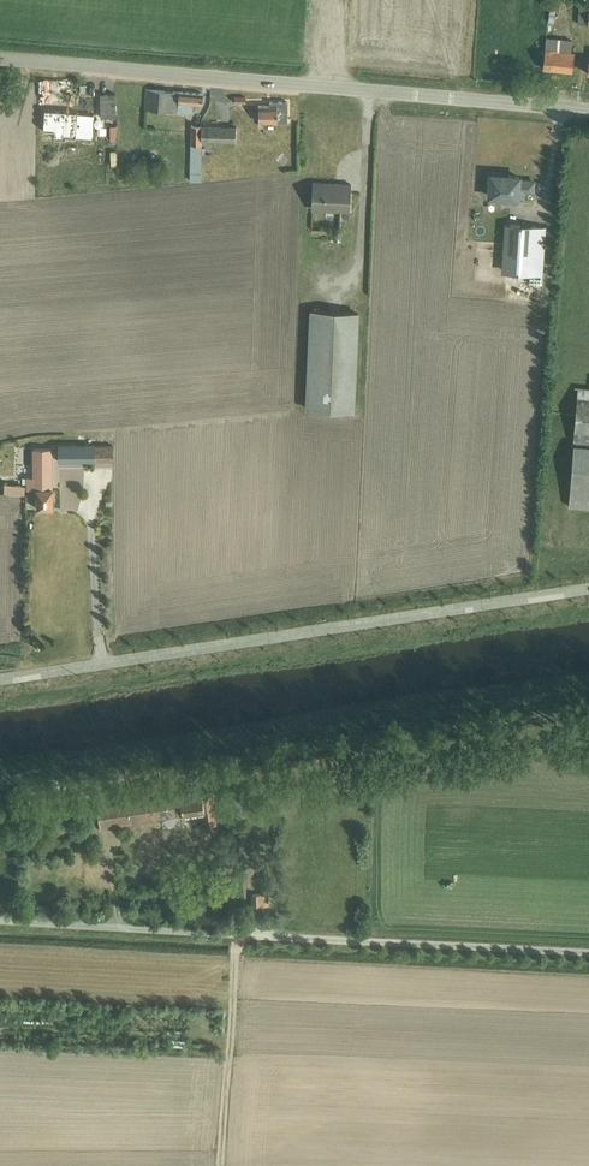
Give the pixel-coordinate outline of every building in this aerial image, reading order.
[(549,9),(562,11),(563,1),(553,0),(550,0),(549,9)] [(588,9),(588,5),(579,4),(577,24),(588,25),(588,9)] [(545,38),(544,49),(542,68),(571,71),(573,52),(570,52),(571,41),(545,38)] [(191,114),(192,104),(201,105),(202,94),(145,89),(143,109),(191,114)] [(115,93),(100,93),(101,117),(116,116),(115,93)] [(83,102),(54,100),(53,122),(82,124),(83,102)] [(258,105),(258,121),(287,122),(288,102),(270,102),(269,105),(258,105)] [(200,139),(201,125),(194,125),(190,125),(190,144),(189,180),(199,180),(200,144),(200,140),(200,139)] [(201,125),(200,139),(204,139),(204,140),(236,140),(236,126),(201,125)] [(182,144),(181,131),(172,132),(173,144),(182,144)] [(518,158),(532,161),(533,153),(520,150),(518,158)] [(284,154),(279,161),(283,165),(289,158),(284,154)] [(489,172),(487,195),(518,197),(518,190),(533,191),(534,181),(519,180),(519,176),(506,175),(506,176),(502,176),(502,172),(489,172)] [(313,180),(311,210),(349,212),(351,183),(313,180)] [(490,218),(490,239),(538,241),(538,220),(490,218)] [(310,309),(305,409),(355,411),(359,311),(310,309)] [(573,443),(588,444),(588,387),(578,387),(573,443)] [(573,443),(568,506),(588,507),(588,445),(573,443)] [(112,444),(58,444),(58,461),(95,461),(95,460),(112,460),(112,444)] [(33,476),(26,476),(26,489),(36,489),(36,508),(53,508),(53,499),(55,499),(55,489),(53,488),(53,487),(53,448),(33,447),(33,476)] [(5,482),(4,492),(25,494),(26,484),(5,482)] [(212,790),(97,808),(100,829),(140,823),(140,821),(177,815),(182,815),(183,819),(202,816),(204,825),(217,823),(212,790)] [(261,905),(261,893),(252,894),(253,906),(261,905)] [(261,893),(261,905),(269,905),(268,893),(261,893)]
